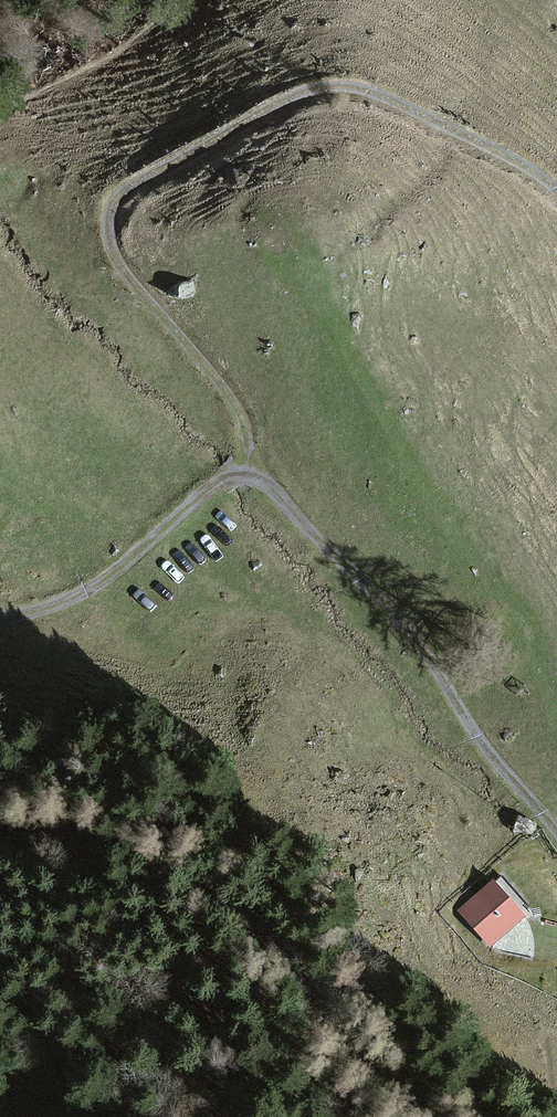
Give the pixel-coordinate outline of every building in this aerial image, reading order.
[(520,917),(489,883),(458,911),(489,945),(520,917)]
